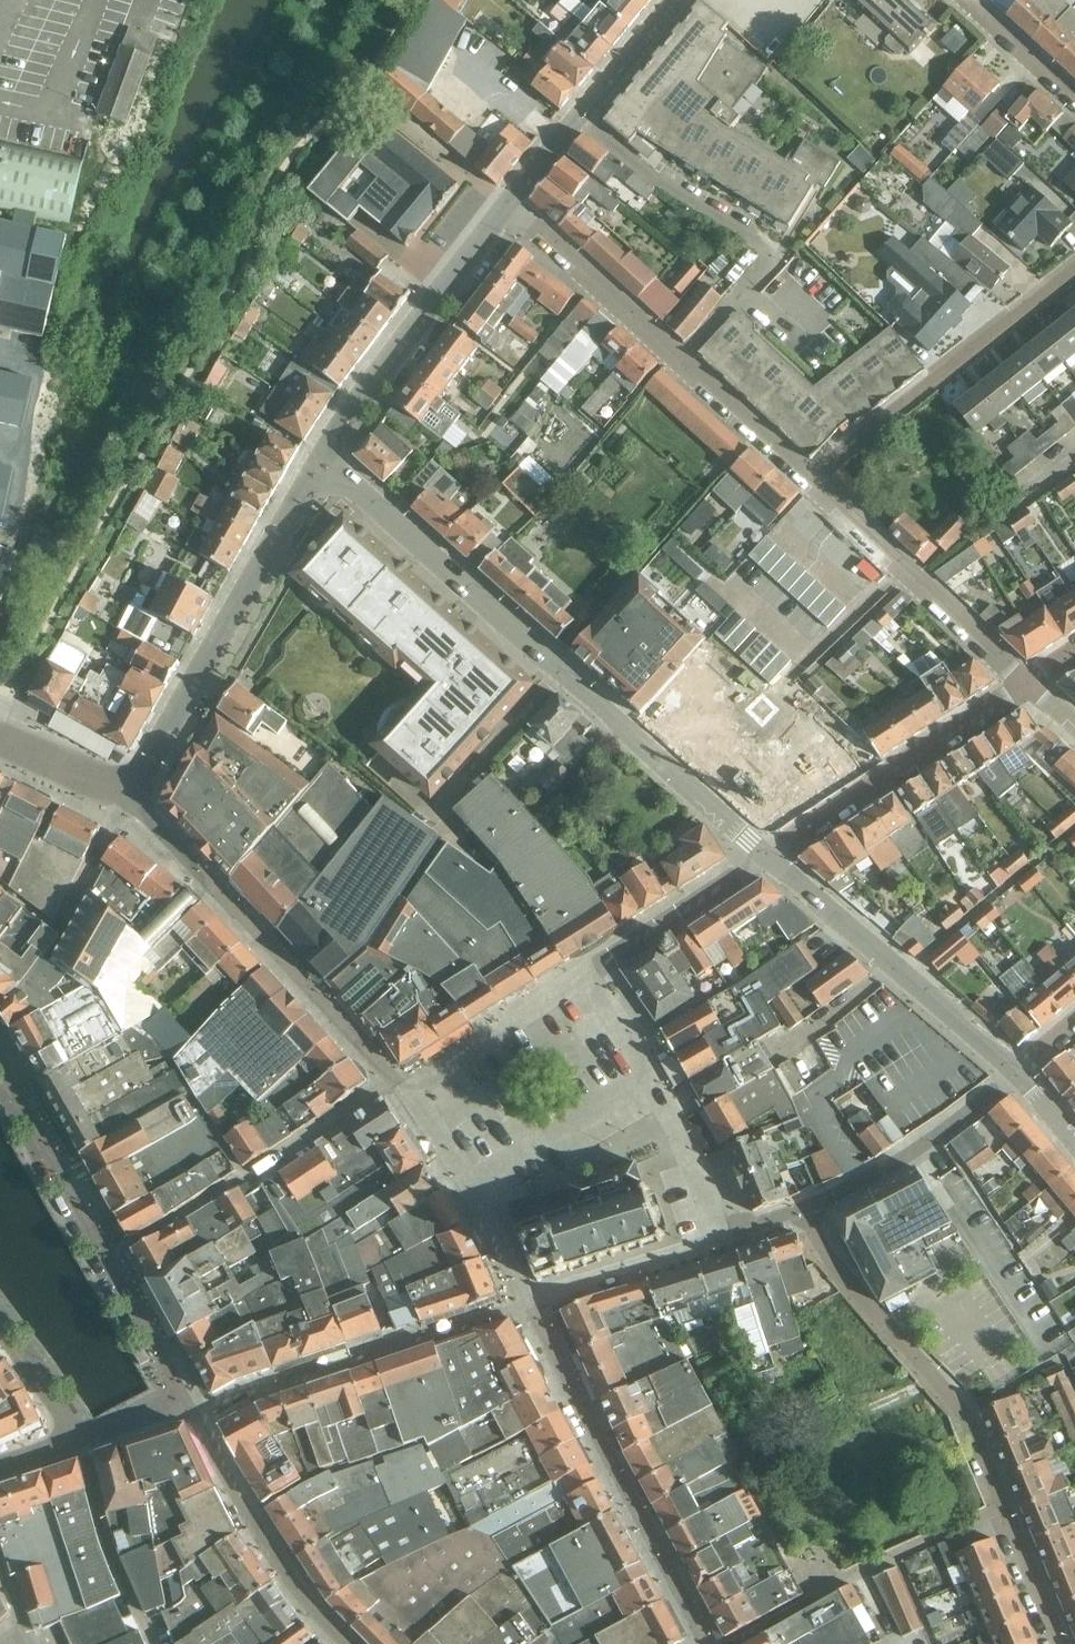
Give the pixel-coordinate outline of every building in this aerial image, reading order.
[(440,0),(431,0),(399,57),(396,54),(379,83),(448,144),(465,126),(426,92),(467,21),(455,12),(440,0)] [(455,12),(461,0),(440,0),(455,12)] [(594,14),(583,4),(587,0),(564,0),(560,4),(574,16),(584,24),(612,47),(629,27),(603,6),(602,5),(594,14)] [(638,0),(608,0),(603,6),(629,27),(646,6),(638,0)] [(937,26),(909,0),(854,0),(852,2),(888,35),(883,40),(883,47),(893,56),(900,56),(904,51),(909,55),(937,26)] [(992,1),(1009,17),(1025,0),(993,0),(992,1)] [(1009,17),(1034,40),(1066,6),(1064,4),(1059,0),(1025,0),(1009,17)] [(1064,4),(1066,6),(1070,10),(1074,5),(1074,4),(1073,2),(1074,0),(1067,0),(1064,4)] [(804,140),(790,163),(789,164),(731,129),(740,118),(731,111),(753,84),(756,86),(767,69),(723,38),(726,33),(721,29),(727,20),(702,3),(701,3),(699,2),(691,12),(693,13),(682,27),(680,25),(671,35),(674,37),(662,51),(660,49),(652,59),(654,60),(643,74),(640,72),(632,82),(634,84),(623,98),(621,96),(613,106),(615,108),(603,122),(643,155),(653,144),(788,228),(816,183),(825,188),(840,163),(804,140)] [(574,16),(560,4),(552,15),(565,26),(574,16)] [(1034,40),(1058,64),(1074,46),(1074,6),(1072,10),(1070,10),(1066,6),(1034,40)] [(574,16),(565,26),(575,34),(567,44),(564,41),(562,43),(595,69),(612,47),(584,24),(574,16)] [(562,43),(564,41),(540,22),(533,31),(544,40),(533,53),(545,63),(549,67),(577,90),(595,69),(562,43)] [(953,27),(940,40),(952,52),(965,39),(953,27)] [(125,124),(157,38),(128,28),(96,113),(125,124)] [(1058,64),(1074,79),(1074,46),(1058,64)] [(532,87),(559,110),(577,90),(549,67),(545,63),(533,53),(530,50),(522,59),(533,68),(530,71),(539,79),(532,87)] [(1001,101),(992,93),(999,85),(971,59),(934,100),(960,123),(941,144),(952,154),(956,150),(956,149),(977,126),(978,126),(1001,101)] [(515,62),(507,72),(515,80),(524,70),(515,62)] [(978,126),(977,126),(956,149),(968,159),(990,135),(994,139),(1009,123),(1019,131),(1031,117),(1046,132),(1064,114),(1038,90),(1027,103),(1022,98),(1006,117),(998,110),(981,129),(978,126)] [(359,130),(308,192),(315,197),(347,223),(358,208),(405,245),(405,246),(406,247),(416,234),(415,233),(433,210),(436,213),(457,187),(382,125),(370,116),(359,130)] [(490,148),(465,126),(448,144),(494,184),(531,143),(509,125),(490,148)] [(1062,139),(1074,150),(1074,125),(1062,139)] [(1008,126),(998,138),(1011,150),(1022,138),(1008,126)] [(655,190),(621,163),(585,135),(569,155),(593,174),(602,163),(607,167),(606,168),(646,200),(655,190)] [(982,156),(1008,180),(1023,164),(997,140),(982,156)] [(0,141),(0,209),(14,212),(12,223),(33,228),(35,217),(66,223),(80,158),(0,141)] [(847,159),(851,163),(863,174),(875,161),(859,146),(847,159)] [(549,179),(548,179),(581,205),(589,194),(612,213),(618,204),(608,196),(609,195),(565,159),(549,179)] [(919,163),(910,174),(919,181),(928,170),(919,163)] [(1063,182),(1074,193),(1074,169),(1063,182)] [(581,205),(548,179),(531,199),(583,248),(595,236),(577,219),(586,209),(581,205)] [(927,179),(921,186),(922,203),(937,215),(946,222),(929,243),(940,252),(952,261),(953,260),(990,290),(1008,268),(969,236),(980,225),(927,179)] [(1050,247),(1071,224),(1032,188),(1012,210),(1009,207),(993,224),(1022,251),(1037,235),(1050,247)] [(856,202),(855,210),(861,216),(869,212),(870,204),(864,199),(856,202)] [(53,286),(65,235),(33,228),(12,223),(0,221),(0,274),(53,286)] [(290,238),(300,244),(308,230),(298,225),(290,238)] [(378,270),(388,257),(356,232),(346,245),(378,270)] [(597,232),(595,236),(583,248),(591,255),(606,239),(597,232)] [(331,235),(323,243),(342,261),(350,253),(331,235)] [(952,261),(940,252),(922,237),(909,251),(892,237),(878,253),(919,290),(911,298),(908,295),(896,296),(888,304),(889,316),(928,352),(971,305),(970,304),(984,289),(951,262),(952,261)] [(300,244),(290,238),(282,252),(292,257),(300,244)] [(614,245),(606,239),(591,255),(599,262),(614,245)] [(626,256),(614,245),(599,262),(611,274),(629,254),(628,253),(626,256)] [(520,247),(501,272),(497,268),(477,295),(505,316),(524,290),(515,283),(519,277),(543,295),(538,301),(557,316),(574,294),(531,261),(533,257),(520,247)] [(629,254),(611,274),(624,286),(642,265),(629,254)] [(688,260),(669,282),(680,292),(700,270),(688,260)] [(275,265),(266,279),(275,285),(284,271),(275,265)] [(642,265),(624,286),(637,298),(655,277),(642,265)] [(359,274),(351,284),(364,294),(367,297),(368,296),(393,315),(394,315),(410,294),(383,273),(382,272),(372,285),(359,274)] [(0,274),(0,328),(41,337),(53,286),(0,274)] [(655,277),(637,298),(649,309),(667,290),(655,279),(656,278),(655,277)] [(275,285),(266,279),(258,293),(268,298),(275,285)] [(684,342),(721,297),(704,282),(667,326),(684,342)] [(367,297),(364,294),(351,284),(338,302),(343,306),(352,314),(354,315),(353,315),(378,335),(393,315),(368,296),(367,297)] [(679,301),(667,290),(649,309),(661,322),(679,301)] [(477,295),(458,321),(478,336),(487,325),(494,330),(505,316),(477,295)] [(545,347),(539,353),(555,366),(582,332),(583,331),(601,311),(586,298),(568,318),(548,343),(545,347)] [(343,306),(329,324),(339,332),(366,352),(378,335),(353,315),(354,315),(352,314),(343,306)] [(249,308),(241,321),(251,327),(259,313),(249,308)] [(1064,318),(1074,332),(1074,310),(1064,318)] [(555,366),(544,380),(560,393),(569,383),(570,382),(593,357),(618,330),(599,313),(583,331),(582,332),(555,366)] [(697,354),(810,460),(839,429),(842,434),(924,370),(893,330),(890,327),(813,387),(754,332),(754,325),(746,317),(731,317),(697,354)] [(516,318),(510,326),(521,335),(527,327),(516,318)] [(1064,318),(1043,336),(1064,363),(1074,354),(1074,332),(1064,318)] [(251,327),(241,321),(233,335),(243,340),(251,327)] [(366,352),(339,332),(329,324),(316,342),(326,350),(353,369),(366,352)] [(527,327),(521,335),(533,344),(536,340),(545,347),(548,343),(527,327)] [(433,353),(458,373),(477,349),(452,328),(433,353)] [(618,330),(593,357),(601,365),(610,354),(622,364),(638,346),(619,329),(618,330)] [(1043,336),(1020,354),(1042,381),(1064,363),(1043,336)] [(326,350),(316,342),(312,339),(298,357),(304,362),(338,387),(340,387),(353,369),(326,350)] [(622,364),(617,369),(581,409),(591,418),(620,385),(631,395),(658,365),(638,346),(622,364)] [(458,373),(433,353),(412,379),(413,380),(439,399),(458,373)] [(1020,354),(999,371),(1020,398),(1042,381),(1020,354)] [(538,360),(526,374),(538,384),(550,369),(538,360)] [(288,369),(275,390),(292,401),(318,418),(334,395),(340,387),(338,387),(304,362),(296,374),(288,369)] [(202,388),(214,395),(228,371),(216,363),(202,388)] [(1020,398),(999,371),(977,389),(998,415),(1020,398)] [(0,396),(0,398),(13,401),(19,377),(5,374),(0,396)] [(19,377),(13,401),(27,404),(32,380),(19,377)] [(413,380),(395,404),(419,423),(442,440),(460,416),(445,404),(439,399),(413,380)] [(481,391),(495,402),(503,392),(489,381),(481,391)] [(569,383),(560,393),(568,400),(578,390),(570,382),(569,383)] [(537,386),(528,397),(530,398),(536,403),(545,393),(537,386)] [(214,395),(202,388),(192,407),(185,419),(201,428),(204,430),(222,400),(214,395)] [(998,415),(977,389),(955,407),(976,433),(988,424),(995,432),(1005,424),(998,415)] [(275,390),(260,413),(277,424),(303,441),(318,418),(292,401),(275,390)] [(495,402),(481,391),(474,401),(487,412),(495,402)] [(1061,405),(1074,422),(1074,401),(1071,397),(1061,405)] [(8,425),(13,401),(0,398),(0,423),(8,425)] [(13,401),(8,425),(21,428),(27,404),(13,401)] [(526,401),(510,419),(524,431),(539,412),(526,401)] [(395,404),(386,415),(387,416),(411,433),(419,423),(395,404)] [(1061,405),(1050,414),(1057,423),(1047,431),(1056,444),(1074,428),(1074,422),(1061,405)] [(201,428),(185,419),(178,430),(194,440),(201,428)] [(413,452),(381,423),(372,438),(354,457),(384,484),(402,464),(413,452)] [(194,440),(178,430),(172,442),(187,450),(194,440)] [(1056,444),(1047,431),(1035,441),(1028,431),(1018,439),(1034,461),(1056,444)] [(271,434),(258,455),(286,472),(299,450),(271,434)] [(1034,461),(1018,439),(1006,449),(1014,459),(1003,468),(1012,479),(1034,461)] [(458,453),(443,442),(435,453),(450,464),(458,453)] [(168,448),(157,469),(172,477),(184,457),(168,448)] [(236,462),(232,467),(246,476),(245,477),(274,494),(286,472),(258,455),(258,456),(244,449),(236,462)] [(754,494),(774,472),(750,450),(732,470),(727,476),(728,476),(712,493),(720,501),(735,515),(754,494)] [(446,538),(465,518),(448,503),(462,487),(432,462),(417,478),(400,497),(446,538)] [(7,493),(12,469),(0,466),(0,492),(7,493)] [(536,518),(552,500),(520,468),(503,485),(534,517),(536,518)] [(172,477),(157,469),(144,492),(163,503),(165,504),(179,482),(179,481),(172,477)] [(754,494),(744,506),(767,528),(799,495),(774,472),(754,494)] [(1063,482),(1071,494),(1074,492),(1074,478),(1073,475),(1063,482)] [(274,494),(245,477),(233,498),(261,515),(274,494)] [(1071,494),(1063,482),(1053,489),(1062,501),(1071,494)] [(144,492),(133,513),(143,519),(148,523),(149,523),(163,503),(144,492)] [(203,495),(197,504),(250,534),(261,515),(233,498),(225,494),(219,504),(203,495)] [(250,534),(197,504),(192,512),(209,523),(203,532),(240,552),(250,534)] [(1027,508),(1017,515),(1025,527),(1035,520),(1027,508)] [(946,551),(969,525),(955,512),(931,538),(905,514),(889,532),(923,563),(939,545),(946,551)] [(143,519),(133,513),(125,525),(141,534),(148,523),(143,519)] [(465,518),(446,538),(445,539),(480,570),(496,552),(505,545),(497,538),(501,534),(487,521),(482,526),(469,514),(465,518)] [(1007,521),(994,531),(1002,543),(1016,534),(1025,527),(1017,515),(1007,521)] [(344,522),(295,576),(401,671),(419,687),(425,692),(376,746),(431,795),(529,686),(344,522)] [(240,552),(203,532),(197,528),(185,546),(199,556),(228,572),(240,552)] [(765,537),(747,557),(757,566),(775,546),(765,537)] [(672,538),(661,550),(668,556),(675,548),(679,544),(672,538)] [(511,539),(505,545),(496,552),(480,570),(571,651),(602,616),(589,604),(573,622),(561,611),(571,601),(551,582),(530,564),(534,559),(511,539)] [(775,546),(757,566),(767,574),(785,555),(775,546)] [(946,584),(985,556),(974,546),(935,573),(946,584)] [(17,553),(0,547),(0,605),(17,553)] [(675,548),(668,556),(674,562),(677,564),(684,556),(682,554),(675,548)] [(723,553),(713,564),(723,573),(733,562),(723,553)] [(785,555),(767,574),(777,583),(795,564),(785,555)] [(684,556),(677,564),(681,568),(685,572),(693,564),(688,560),(684,556)] [(693,564),(685,572),(688,574),(694,580),(702,572),(695,566),(693,564)] [(795,564),(777,583),(787,592),(805,573),(795,564)] [(602,616),(571,651),(606,683),(642,714),(680,671),(684,666),(682,664),(694,652),(706,640),(672,609),(658,597),(661,594),(640,573),(602,616)] [(805,573),(787,592),(797,601),(815,582),(805,573)] [(202,618),(212,600),(163,574),(154,591),(141,584),(131,604),(160,620),(193,637),(203,619),(202,618)] [(1066,588),(1059,578),(1036,594),(1046,608),(1065,638),(1074,631),(1074,602),(1071,595),(1066,588)] [(1026,599),(1035,593),(1027,581),(1018,587),(1026,599)] [(815,582),(797,601),(807,610),(825,590),(815,582)] [(1074,583),(1066,588),(1071,595),(1074,602),(1074,584),(1074,583)] [(703,584),(695,593),(703,600),(710,591),(703,584)] [(825,590),(807,610),(817,619),(834,599),(825,590)] [(710,591),(703,600),(711,607),(718,599),(710,591)] [(882,611),(891,620),(900,612),(911,601),(902,591),(891,603),(882,611)] [(89,614),(98,599),(85,592),(77,607),(79,608),(87,613),(89,614)] [(718,599),(711,607),(719,614),(726,606),(718,599)] [(834,599),(817,619),(826,628),(844,608),(834,599)] [(146,645),(160,620),(131,604),(130,603),(116,628),(122,632),(146,645)] [(1011,621),(996,608),(991,604),(980,617),(984,621),(1028,661),(1043,651),(1024,622),(1020,615),(1011,621)] [(726,606),(719,614),(726,621),(734,613),(726,606)] [(82,622),(87,613),(79,608),(73,618),(82,622)] [(1046,608),(1024,622),(1043,651),(1065,638),(1046,608)] [(891,620),(882,611),(862,629),(871,639),(882,628),(891,620)] [(726,621),(714,635),(724,644),(745,621),(735,612),(734,613),(726,621)] [(745,621),(724,644),(734,653),(754,630),(745,621)] [(122,632),(117,640),(132,649),(124,662),(131,667),(134,668),(167,686),(179,664),(146,645),(122,632)] [(760,635),(739,658),(749,667),(770,644),(760,635)] [(61,640),(28,693),(57,710),(76,677),(88,655),(61,640)] [(851,640),(842,648),(851,658),(860,650),(851,640)] [(770,644),(749,667),(759,676),(780,653),(770,644)] [(851,658),(842,648),(834,656),(843,666),(851,658)] [(863,648),(855,658),(863,664),(871,655),(863,648)] [(968,700),(952,675),(951,676),(949,673),(944,665),(941,662),(930,652),(912,664),(903,654),(896,660),(920,680),(926,687),(925,688),(928,692),(929,691),(945,716),(968,700)] [(780,653),(759,676),(769,685),(790,662),(780,653)] [(737,692),(698,656),(645,714),(769,829),(858,771),(824,731),(775,777),(713,718),(737,692)] [(998,681),(975,660),(961,669),(959,666),(949,673),(951,676),(952,675),(968,700),(998,681)] [(110,667),(102,681),(154,710),(167,686),(134,668),(129,677),(110,667)] [(1058,684),(1074,701),(1074,673),(1066,679),(1058,684)] [(130,751),(154,710),(102,681),(99,686),(86,679),(85,682),(76,677),(57,710),(130,751)] [(812,694),(821,686),(812,677),(804,685),(812,694)] [(277,736),(287,723),(236,685),(218,710),(253,736),(262,724),(277,736)] [(929,691),(928,692),(917,699),(914,695),(904,701),(907,705),(908,705),(924,730),(945,716),(929,691)] [(563,759),(592,726),(558,696),(529,728),(563,759)] [(908,705),(907,705),(895,713),(893,709),(882,716),(885,719),(886,719),(902,744),(924,730),(908,705)] [(1043,737),(1040,731),(1025,710),(1005,723),(1023,750),(1037,740),(1043,737)] [(231,876),(309,786),(216,715),(178,781),(177,781),(163,806),(185,825),(186,823),(201,839),(196,844),(214,863),(217,861),(231,876)] [(886,719),(885,719),(873,727),(872,723),(861,730),(879,758),(880,759),(902,744),(886,719)] [(1005,723),(984,737),(999,759),(1005,769),(1011,776),(1022,768),(1028,770),(1034,766),(1023,750),(1005,723)] [(1037,740),(1045,747),(1038,755),(1074,788),(1074,753),(1046,727),(1040,731),(1043,737),(1037,740)] [(984,737),(963,751),(978,773),(981,778),(998,799),(1017,783),(1005,769),(999,759),(984,737)] [(963,751),(942,764),(957,787),(958,787),(969,779),(972,783),(981,778),(978,773),(963,751)] [(548,794),(567,773),(556,763),(536,784),(548,794)] [(309,786),(231,876),(279,929),(280,929),(294,910),(303,900),(373,812),(327,764),(309,786)] [(957,787),(942,764),(921,778),(936,801),(937,800),(939,805),(957,830),(979,816),(959,791),(960,790),(958,787),(957,787)] [(618,927),(592,885),(586,876),(493,775),(453,811),(499,862),(546,932),(565,961),(618,927)] [(16,785),(0,777),(0,818),(16,785)] [(921,778),(899,792),(914,814),(935,846),(958,831),(957,830),(939,805),(937,800),(936,801),(921,778)] [(9,889),(52,805),(53,804),(16,785),(0,818),(0,882),(9,889)] [(294,910),(280,929),(326,979),(366,945),(438,838),(384,795),(373,812),(303,900),(294,910)] [(894,796),(871,810),(889,837),(892,842),(905,859),(908,862),(929,848),(922,836),(912,822),(911,822),(894,796)] [(52,805),(9,889),(38,909),(53,920),(60,906),(100,828),(61,808),(61,810),(52,805)] [(1074,824),(1074,823),(1074,806),(1066,814),(1074,824)] [(881,875),(904,860),(905,859),(892,842),(889,837),(871,810),(848,825),(866,852),(869,857),(881,875)] [(1074,824),(1066,814),(1057,821),(1065,831),(1074,824)] [(1065,831),(1057,821),(1048,828),(1056,838),(1065,831)] [(866,852),(848,825),(822,843),(826,849),(829,846),(846,872),(869,857),(866,852)] [(686,849),(651,872),(667,896),(725,858),(704,826),(680,841),(686,849)] [(183,887),(120,839),(102,861),(107,865),(91,892),(139,936),(156,916),(163,908),(165,909),(183,887)] [(447,843),(426,873),(488,930),(500,923),(536,980),(565,961),(546,932),(499,862),(489,872),(447,843)] [(826,849),(822,843),(799,857),(839,893),(854,883),(846,872),(829,846),(826,849)] [(640,856),(634,847),(627,851),(633,861),(640,856)] [(1021,851),(1012,859),(1020,869),(1029,861),(1021,851)] [(1020,869),(1012,859),(1003,866),(1011,876),(1020,869)] [(617,874),(605,861),(598,866),(606,876),(592,885),(618,927),(642,912),(621,879),(618,875),(617,874)] [(646,863),(621,879),(642,912),(667,896),(651,872),(646,863)] [(1035,868),(1026,875),(1035,885),(1043,878),(1035,868)] [(426,873),(406,901),(469,971),(475,966),(499,1003),(536,980),(500,923),(488,930),(426,873)] [(1035,885),(1026,875),(1017,883),(1025,893),(1035,885)] [(749,889),(741,894),(756,917),(763,928),(765,931),(779,922),(791,941),(814,925),(764,879),(749,889)] [(150,948),(151,950),(202,902),(183,887),(165,909),(163,908),(156,916),(139,936),(150,948)] [(976,906),(985,898),(976,888),(967,896),(976,906)] [(137,983),(153,969),(154,968),(143,957),(151,950),(150,948),(139,936),(91,892),(67,936),(50,963),(85,990),(100,1016),(112,1039),(130,1030),(139,1034),(159,1046),(173,1059),(191,1040),(137,983)] [(741,894),(715,911),(730,933),(756,917),(741,894)] [(0,902),(0,940),(9,928),(23,910),(5,896),(0,902)] [(968,913),(976,906),(967,896),(959,903),(968,913)] [(403,898),(371,947),(415,971),(448,990),(457,1004),(469,1023),(499,1003),(475,966),(469,971),(406,901),(403,898)] [(158,973),(178,954),(177,953),(187,944),(216,918),(202,902),(151,950),(143,957),(154,968),(153,969),(157,973),(158,973)] [(956,905),(947,913),(956,923),(965,915),(956,905)] [(991,905),(982,912),(991,922),(1000,915),(991,905)] [(23,910),(9,928),(0,940),(0,1002),(17,988),(40,956),(42,958),(59,936),(23,910)] [(730,933),(715,911),(688,928),(714,966),(714,967),(727,958),(734,968),(747,960),(730,933)] [(991,922),(982,912),(973,920),(981,930),(991,922)] [(956,923),(947,913),(938,920),(947,930),(956,923)] [(915,914),(902,928),(915,939),(924,949),(935,940),(924,926),(915,914)] [(241,944),(216,918),(187,944),(177,953),(178,954),(182,950),(207,975),(241,944)] [(681,949),(667,958),(680,976),(691,969),(697,977),(714,966),(688,928),(673,938),(681,949)] [(915,939),(902,928),(893,938),(914,957),(924,949),(915,939)] [(958,932),(926,959),(938,973),(955,958),(970,947),(965,941),(958,932)] [(667,958),(681,949),(673,938),(671,935),(620,970),(655,1022),(693,996),(680,976),(667,958)] [(241,944),(207,975),(201,980),(175,1005),(182,1012),(212,984),(214,986),(224,977),(226,979),(230,975),(239,984),(260,965),(241,944)] [(415,971),(371,947),(366,945),(325,981),(375,1037),(381,1034),(401,1066),(405,1063),(408,1068),(419,1061),(416,1056),(441,1040),(423,1013),(436,1005),(428,991),(415,971)] [(704,1038),(674,1055),(688,1080),(718,1063),(730,1056),(744,1048),(757,1041),(780,1027),(766,1003),(813,971),(795,945),(729,990),(743,1015),(730,1022),(718,1029),(706,1037),(704,1038)] [(1043,983),(1042,984),(1063,1009),(1074,999),(1074,979),(1064,966),(1048,946),(1037,955),(1053,975),(1043,983)] [(806,984),(822,1007),(869,974),(865,971),(847,953),(806,984)] [(907,963),(915,975),(927,967),(918,955),(907,963)] [(0,1002),(0,1013),(10,1029),(56,1003),(85,990),(50,963),(42,958),(40,956),(17,988),(0,1002)] [(1064,966),(1074,979),(1074,957),(1064,966)] [(1012,970),(1000,979),(1007,987),(1010,990),(1021,1004),(1040,1028),(1063,1009),(1042,984),(1029,968),(1018,978),(1012,970)] [(281,987),(263,969),(227,1001),(191,1040),(173,1059),(180,1070),(182,1074),(191,1089),(198,1101),(207,1115),(217,1108),(240,1088),(256,1104),(290,1075),(288,1073),(327,1038),(301,1008),(281,987)] [(448,990),(415,971),(428,991),(436,1005),(423,1013),(441,1040),(469,1023),(457,1004),(448,990)] [(25,1058),(100,1016),(85,990),(56,1003),(10,1029),(25,1058)] [(692,1011),(659,1029),(674,1055),(704,1038),(706,1037),(718,1029),(730,1022),(743,1015),(729,990),(692,1011)] [(772,1002),(791,1029),(804,1019),(786,992),(772,1002)] [(979,997),(970,1006),(994,1027),(998,1024),(1017,1047),(1036,1031),(1017,1008),(1003,1019),(989,1006),(979,997)] [(112,1039),(100,1016),(25,1058),(38,1081),(112,1039)] [(173,1059),(159,1046),(139,1034),(130,1030),(112,1039),(38,1081),(66,1130),(67,1129),(69,1131),(113,1106),(114,1106),(180,1070),(173,1059)] [(288,1073),(290,1075),(256,1104),(269,1118),(276,1113),(284,1108),(347,1061),(327,1038),(288,1073)] [(730,1056),(718,1063),(688,1080),(705,1109),(738,1089),(773,1069),(757,1041),(744,1048),(730,1056)] [(1042,1072),(1062,1096),(1074,1086),(1074,1065),(1065,1053),(1042,1072)] [(779,1067),(794,1094),(806,1087),(791,1060),(779,1067)] [(344,1098),(365,1083),(347,1061),(284,1108),(299,1130),(344,1098)] [(774,1069),(773,1069),(738,1089),(705,1109),(726,1143),(747,1130),(745,1126),(774,1109),(782,1124),(799,1117),(794,1104),(774,1069)] [(67,1129),(66,1130),(79,1154),(80,1154),(171,1102),(170,1101),(191,1089),(182,1074),(180,1070),(114,1106),(113,1106),(69,1131),(67,1129)] [(1062,1096),(1074,1112),(1074,1086),(1062,1096)] [(176,1100),(171,1102),(80,1154),(93,1178),(164,1139),(187,1126),(199,1117),(185,1095),(176,1100)] [(1010,1140),(1031,1120),(1010,1096),(988,1115),(1010,1140)] [(402,1128),(382,1098),(313,1142),(317,1148),(318,1148),(333,1172),(402,1128)] [(217,1108),(207,1115),(215,1128),(225,1121),(217,1108)] [(864,1111),(849,1122),(876,1157),(877,1159),(892,1148),(891,1147),(875,1126),(864,1111)] [(276,1113),(269,1118),(255,1129),(268,1150),(291,1136),(276,1113)] [(905,1138),(888,1115),(875,1125),(878,1129),(892,1147),(905,1138)] [(164,1139),(93,1178),(114,1215),(147,1196),(148,1196),(156,1192),(190,1171),(209,1160),(222,1152),(199,1117),(187,1126),(164,1139)] [(802,1126),(799,1117),(782,1124),(786,1133),(802,1126)] [(1031,1120),(1010,1140),(1023,1155),(1013,1164),(1020,1171),(1030,1163),(1051,1144),(1031,1120)] [(255,1129),(254,1128),(249,1121),(222,1138),(241,1167),(268,1150),(255,1129)] [(961,1135),(977,1156),(988,1147),(972,1126),(961,1135)] [(260,1186),(272,1207),(294,1244),(305,1239),(331,1223),(425,1164),(402,1128),(333,1172),(336,1176),(296,1202),(277,1174),(260,1186)] [(779,1200),(789,1197),(782,1179),(780,1180),(768,1151),(770,1150),(763,1132),(727,1147),(726,1147),(727,1149),(728,1148),(736,1168),(734,1169),(743,1190),(744,1189),(752,1209),(752,1210),(753,1212),(779,1202),(779,1200)] [(949,1143),(965,1164),(977,1156),(961,1135),(949,1143)] [(1071,1168),(1051,1144),(1030,1163),(1049,1186),(1071,1168)] [(988,1147),(977,1156),(983,1164),(994,1155),(988,1147)] [(318,1148),(317,1148),(277,1174),(296,1202),(336,1176),(333,1172),(318,1148)] [(821,1183),(841,1176),(824,1149),(811,1155),(821,1183)] [(147,1196),(114,1215),(127,1238),(156,1221),(191,1200),(235,1172),(222,1152),(209,1160),(190,1171),(156,1192),(148,1196),(147,1196)] [(983,1164),(977,1156),(965,1164),(971,1173),(983,1164)] [(511,1209),(519,1229),(518,1229),(536,1282),(541,1280),(540,1277),(554,1273),(555,1276),(558,1275),(557,1272),(567,1268),(568,1271),(571,1270),(570,1267),(581,1263),(582,1266),(585,1265),(584,1263),(595,1259),(596,1262),(599,1261),(598,1258),(609,1254),(610,1257),(613,1256),(612,1253),(623,1249),(624,1253),(627,1251),(626,1249),(637,1245),(638,1248),(642,1246),(641,1243),(655,1238),(657,1242),(661,1241),(659,1237),(664,1235),(663,1232),(659,1233),(643,1190),(648,1188),(647,1186),(643,1187),(634,1163),(614,1171),(613,1168),(609,1170),(611,1173),(569,1187),(569,1188),(511,1209)] [(334,1244),(351,1289),(361,1286),(369,1282),(365,1273),(362,1265),(355,1245),(442,1190),(425,1164),(331,1223),(338,1241),(334,1244)] [(925,1250),(958,1233),(915,1168),(830,1212),(865,1280),(880,1304),(937,1274),(925,1250)] [(1037,1197),(1056,1220),(1069,1210),(1074,1205),(1074,1173),(1071,1168),(1049,1186),(1040,1194),(1037,1197)] [(994,1177),(983,1186),(989,1194),(1000,1185),(994,1177)] [(1037,1197),(1040,1194),(1033,1185),(1021,1195),(1029,1204),(1037,1197)] [(185,1218),(130,1249),(147,1279),(251,1220),(256,1218),(244,1196),(238,1187),(214,1201),(213,1201),(185,1218)] [(365,1273),(371,1270),(462,1223),(442,1190),(355,1245),(362,1265),(365,1273)] [(251,1220),(147,1279),(178,1335),(265,1287),(279,1279),(272,1260),(250,1268),(257,1278),(237,1289),(226,1269),(254,1253),(247,1241),(259,1234),(251,1220)] [(1039,1222),(1026,1233),(1032,1241),(1045,1229),(1039,1222)] [(305,1239),(345,1343),(372,1333),(380,1330),(366,1296),(361,1286),(351,1289),(334,1244),(338,1241),(331,1223),(305,1239)] [(420,1322),(406,1288),(481,1258),(462,1223),(371,1270),(379,1291),(394,1329),(420,1322)] [(1062,1243),(1069,1252),(1072,1250),(1074,1247),(1074,1229),(1072,1232),(1073,1234),(1062,1243)] [(812,1288),(805,1267),(795,1234),(769,1242),(779,1275),(786,1295),(812,1288)] [(279,1279),(265,1287),(277,1315),(285,1312),(287,1317),(294,1315),(308,1355),(345,1343),(305,1239),(294,1244),(269,1253),(272,1260),(279,1279)] [(724,1256),(732,1284),(747,1280),(767,1347),(799,1337),(786,1295),(779,1275),(769,1242),(724,1256)] [(732,1284),(724,1256),(646,1280),(652,1296),(655,1308),(659,1318),(664,1316),(671,1314),(679,1326),(731,1310),(732,1284)] [(481,1258),(406,1288),(420,1322),(439,1316),(461,1310),(496,1295),(481,1258)] [(1051,1278),(1040,1284),(1049,1299),(1060,1293),(1051,1278)] [(659,1318),(655,1308),(652,1296),(646,1280),(616,1290),(616,1288),(590,1296),(560,1311),(568,1328),(579,1351),(611,1336),(622,1331),(659,1318)] [(178,1335),(192,1358),(227,1339),(256,1322),(277,1315),(265,1287),(178,1335)] [(277,1315),(256,1322),(264,1348),(271,1368),(308,1355),(294,1315),(287,1317),(285,1312),(277,1315)] [(579,1351),(600,1400),(644,1380),(687,1360),(664,1316),(659,1318),(622,1331),(611,1336),(579,1351)] [(474,1330),(434,1343),(446,1380),(448,1384),(464,1379),(467,1390),(472,1387),(485,1380),(529,1356),(508,1319),(474,1330)] [(192,1358),(212,1394),(232,1382),(232,1381),(271,1368),(264,1348),(256,1322),(227,1339),(192,1358)] [(393,1357),(375,1363),(399,1437),(402,1445),(419,1439),(423,1438),(428,1446),(462,1428),(448,1384),(446,1380),(434,1343),(393,1357)] [(485,1380),(472,1387),(467,1390),(464,1379),(448,1384),(462,1428),(500,1408),(544,1384),(529,1356),(485,1380)] [(713,1394),(744,1377),(733,1357),(702,1373),(713,1394)] [(687,1360),(644,1380),(600,1400),(613,1429),(680,1399),(703,1389),(687,1360)] [(25,1390),(6,1363),(0,1368),(0,1408),(25,1390)] [(399,1437),(375,1363),(350,1372),(366,1421),(369,1431),(376,1451),(388,1447),(389,1450),(402,1445),(399,1437)] [(1052,1384),(1065,1414),(1067,1413),(1074,1409),(1074,1395),(1061,1364),(1046,1371),(1052,1384)] [(350,1372),(307,1387),(332,1461),(346,1457),(348,1462),(377,1452),(376,1451),(369,1431),(366,1421),(350,1372)] [(462,1428),(428,1446),(439,1469),(443,1478),(449,1475),(528,1434),(525,1429),(559,1411),(544,1384),(500,1408),(462,1428)] [(280,1396),(293,1432),(306,1471),(318,1466),(319,1468),(333,1463),(332,1461),(307,1387),(280,1396)] [(712,1406),(703,1389),(680,1399),(613,1429),(624,1451),(712,1406)] [(19,1430),(20,1431),(40,1422),(25,1390),(0,1408),(0,1439),(19,1430)] [(994,1442),(1020,1432),(1034,1426),(1019,1393),(980,1409),(994,1442)] [(255,1405),(276,1441),(293,1432),(280,1396),(255,1405)] [(276,1441),(255,1405),(217,1425),(240,1466),(263,1503),(300,1480),(276,1441)] [(727,1434),(712,1406),(624,1451),(640,1481),(727,1434)] [(807,1419),(824,1440),(838,1429),(821,1407),(807,1419)] [(1067,1413),(1071,1421),(1074,1419),(1074,1409),(1067,1413)] [(528,1434),(449,1475),(443,1478),(446,1484),(454,1501),(461,1498),(471,1492),(476,1490),(573,1439),(559,1411),(525,1429),(528,1434)] [(149,1509),(211,1479),(185,1425),(118,1447),(132,1486),(144,1481),(149,1497),(153,1496),(154,1499),(148,1501),(149,1509)] [(1027,1448),(1020,1432),(994,1442),(1007,1474),(1047,1458),(1056,1455),(1050,1439),(1027,1448)] [(727,1434),(640,1481),(653,1504),(730,1462),(739,1457),(727,1434)] [(573,1439),(476,1490),(490,1516),(560,1479),(588,1465),(574,1439),(573,1439)] [(446,1484),(443,1478),(439,1469),(434,1470),(421,1445),(383,1457),(386,1464),(374,1468),(372,1461),(332,1475),(330,1471),(312,1478),(267,1508),(297,1556),(325,1538),(332,1533),(390,1507),(428,1491),(446,1484)] [(153,1535),(149,1509),(148,1501),(154,1499),(153,1496),(149,1497),(144,1481),(132,1486),(118,1447),(93,1456),(106,1515),(119,1555),(146,1614),(166,1607),(162,1585),(153,1535)] [(835,1449),(805,1452),(810,1501),(840,1498),(835,1449)] [(1047,1458),(1007,1474),(1021,1507),(1047,1497),(1064,1489),(1070,1487),(1064,1475),(1055,1479),(1047,1458)] [(112,1601),(114,1600),(121,1597),(108,1566),(92,1519),(78,1461),(43,1473),(53,1503),(87,1609),(112,1601)] [(730,1462),(653,1504),(668,1531),(745,1489),(730,1462)] [(560,1479),(568,1495),(596,1480),(588,1465),(560,1479)] [(43,1473),(43,1472),(0,1486),(0,1528),(35,1516),(33,1509),(53,1503),(43,1473)] [(237,1533),(220,1500),(215,1488),(211,1479),(149,1509),(153,1535),(162,1585),(170,1579),(175,1608),(180,1606),(182,1604),(186,1600),(188,1594),(185,1587),(182,1579),(181,1572),(237,1533)] [(327,1601),(369,1643),(478,1643),(498,1627),(535,1604),(510,1567),(491,1538),(568,1495),(560,1479),(490,1516),(480,1521),(468,1528),(450,1535),(342,1591),(327,1601)] [(613,1511),(596,1480),(568,1495),(491,1538),(510,1567),(551,1545),(582,1527),(613,1511)] [(745,1489),(668,1531),(682,1558),(760,1515),(745,1489)] [(1047,1497),(1021,1507),(1034,1540),(1060,1529),(1074,1522),(1074,1514),(1064,1489),(1047,1497)] [(297,1556),(327,1601),(342,1591),(450,1535),(428,1491),(390,1507),(332,1533),(325,1538),(297,1556)] [(461,1498),(466,1509),(477,1503),(471,1492),(461,1498)] [(53,1503),(33,1509),(35,1516),(0,1528),(0,1543),(11,1577),(17,1575),(35,1631),(43,1628),(60,1621),(61,1623),(63,1622),(61,1619),(88,1610),(87,1609),(53,1503)] [(551,1545),(510,1567),(535,1604),(551,1627),(565,1620),(565,1621),(614,1594),(648,1576),(613,1511),(582,1527),(551,1545)] [(760,1515),(682,1558),(698,1587),(776,1544),(760,1515)] [(468,1528),(480,1521),(477,1517),(465,1523),(468,1528)] [(1060,1529),(1034,1540),(1048,1572),(1074,1560),(1074,1522),(1060,1529)] [(252,1555),(237,1533),(181,1572),(182,1579),(185,1587),(195,1581),(202,1591),(203,1588),(204,1589),(216,1579),(252,1555)] [(1004,1565),(993,1538),(967,1549),(961,1534),(938,1544),(948,1570),(961,1565),(967,1580),(1004,1565)] [(776,1544),(698,1587),(711,1610),(789,1568),(776,1544)] [(204,1589),(213,1605),(191,1617),(170,1629),(176,1643),(179,1643),(196,1634),(195,1632),(234,1605),(237,1609),(272,1583),(252,1555),(216,1579),(204,1589)] [(918,1556),(907,1561),(912,1574),(919,1571),(921,1563),(918,1556)] [(1048,1572),(1061,1605),(1074,1599),(1074,1560),(1048,1572)] [(1015,1591),(1004,1565),(967,1580),(968,1582),(955,1587),(960,1597),(972,1592),(978,1606),(1015,1591)] [(803,1593),(789,1568),(711,1610),(726,1636),(803,1593)] [(923,1629),(891,1568),(872,1578),(903,1639),(923,1629)] [(565,1620),(551,1627),(552,1629),(562,1643),(579,1643),(595,1636),(627,1619),(661,1601),(648,1576),(614,1594),(565,1621),(565,1620)] [(167,1612),(163,1613),(170,1629),(191,1617),(213,1605),(204,1589),(203,1588),(202,1591),(195,1581),(185,1587),(188,1594),(186,1600),(182,1604),(180,1606),(175,1608),(167,1612)] [(179,1643),(215,1643),(228,1636),(235,1627),(256,1612),(260,1617),(284,1600),(272,1583),(237,1609),(234,1605),(195,1632),(196,1634),(179,1643)] [(804,1611),(745,1643),(788,1643),(819,1626),(844,1612),(851,1607),(860,1603),(850,1585),(804,1611)] [(966,1613),(970,1623),(983,1618),(989,1632),(1026,1617),(1015,1591),(978,1606),(979,1608),(966,1613)] [(1061,1605),(1074,1636),(1074,1599),(1061,1605)] [(63,1622),(61,1623),(67,1635),(119,1611),(114,1600),(112,1601),(63,1622)] [(301,1621),(284,1600),(260,1617),(256,1612),(235,1627),(228,1636),(215,1643),(270,1643),(301,1621)] [(661,1601),(627,1619),(595,1636),(599,1643),(673,1643),(682,1639),(661,1601)] [(535,1604),(498,1627),(478,1643),(530,1643),(552,1629),(551,1627),(535,1604)] [(844,1612),(819,1626),(788,1643),(871,1643),(851,1607),(844,1612)] [(67,1635),(71,1643),(78,1643),(124,1623),(119,1611),(67,1635)] [(938,1611),(926,1616),(931,1627),(943,1622),(938,1611)] [(965,1613),(957,1616),(962,1626),(969,1623),(965,1613)] [(1026,1617),(989,1632),(990,1634),(977,1639),(979,1643),(992,1643),(993,1643),(994,1643),(1035,1643),(1036,1643),(1026,1617)] [(301,1621),(270,1643),(304,1643),(315,1636),(301,1621)] [(124,1623),(78,1643),(109,1643),(129,1635),(124,1623)] [(552,1629),(530,1643),(562,1643),(552,1629)] [(129,1635),(109,1643),(144,1643),(138,1630),(129,1635)] [(579,1643),(599,1643),(595,1636),(579,1643)]
